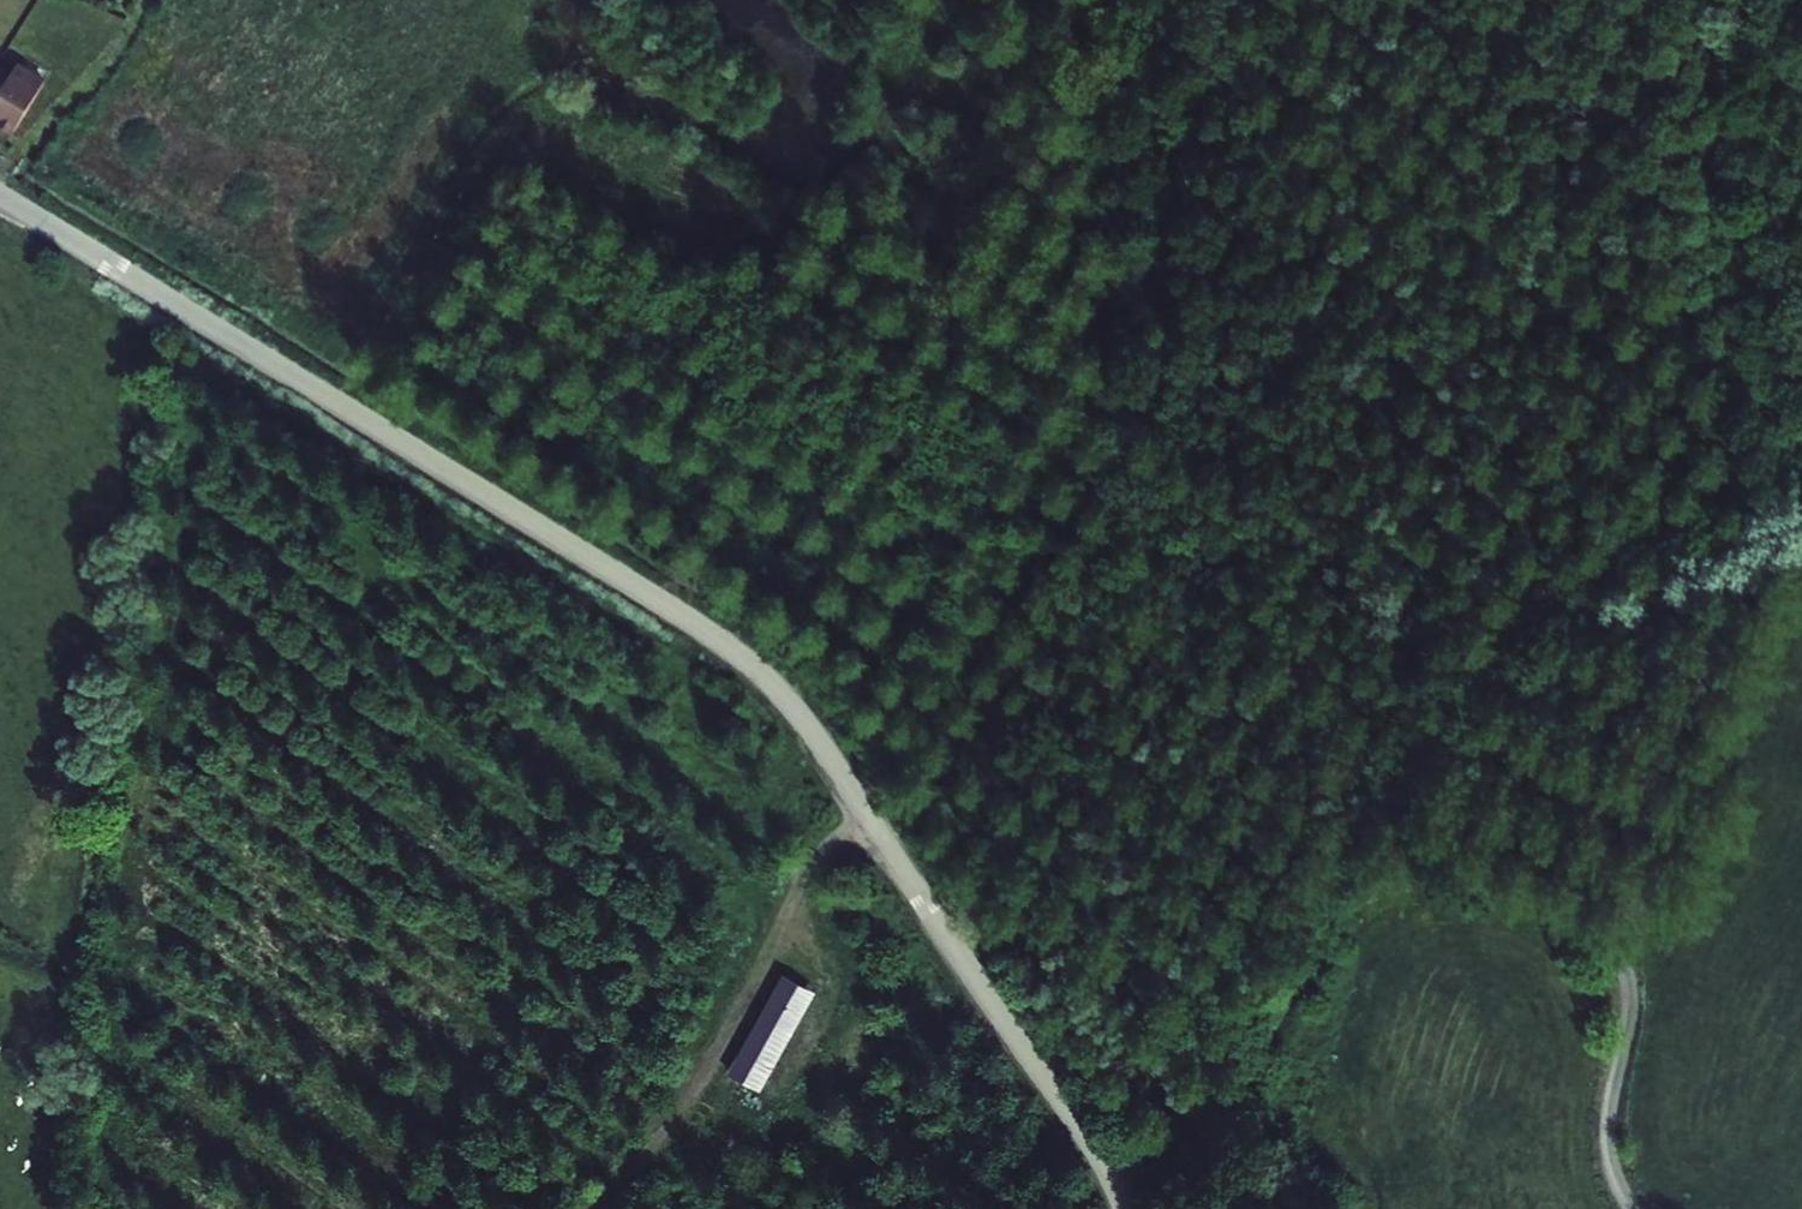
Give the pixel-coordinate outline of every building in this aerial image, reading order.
[(36,83),(9,66),(1,78),(0,78),(0,129),(5,133),(36,83)] [(742,1049),(788,992),(764,973),(719,1030),(742,1049)]
